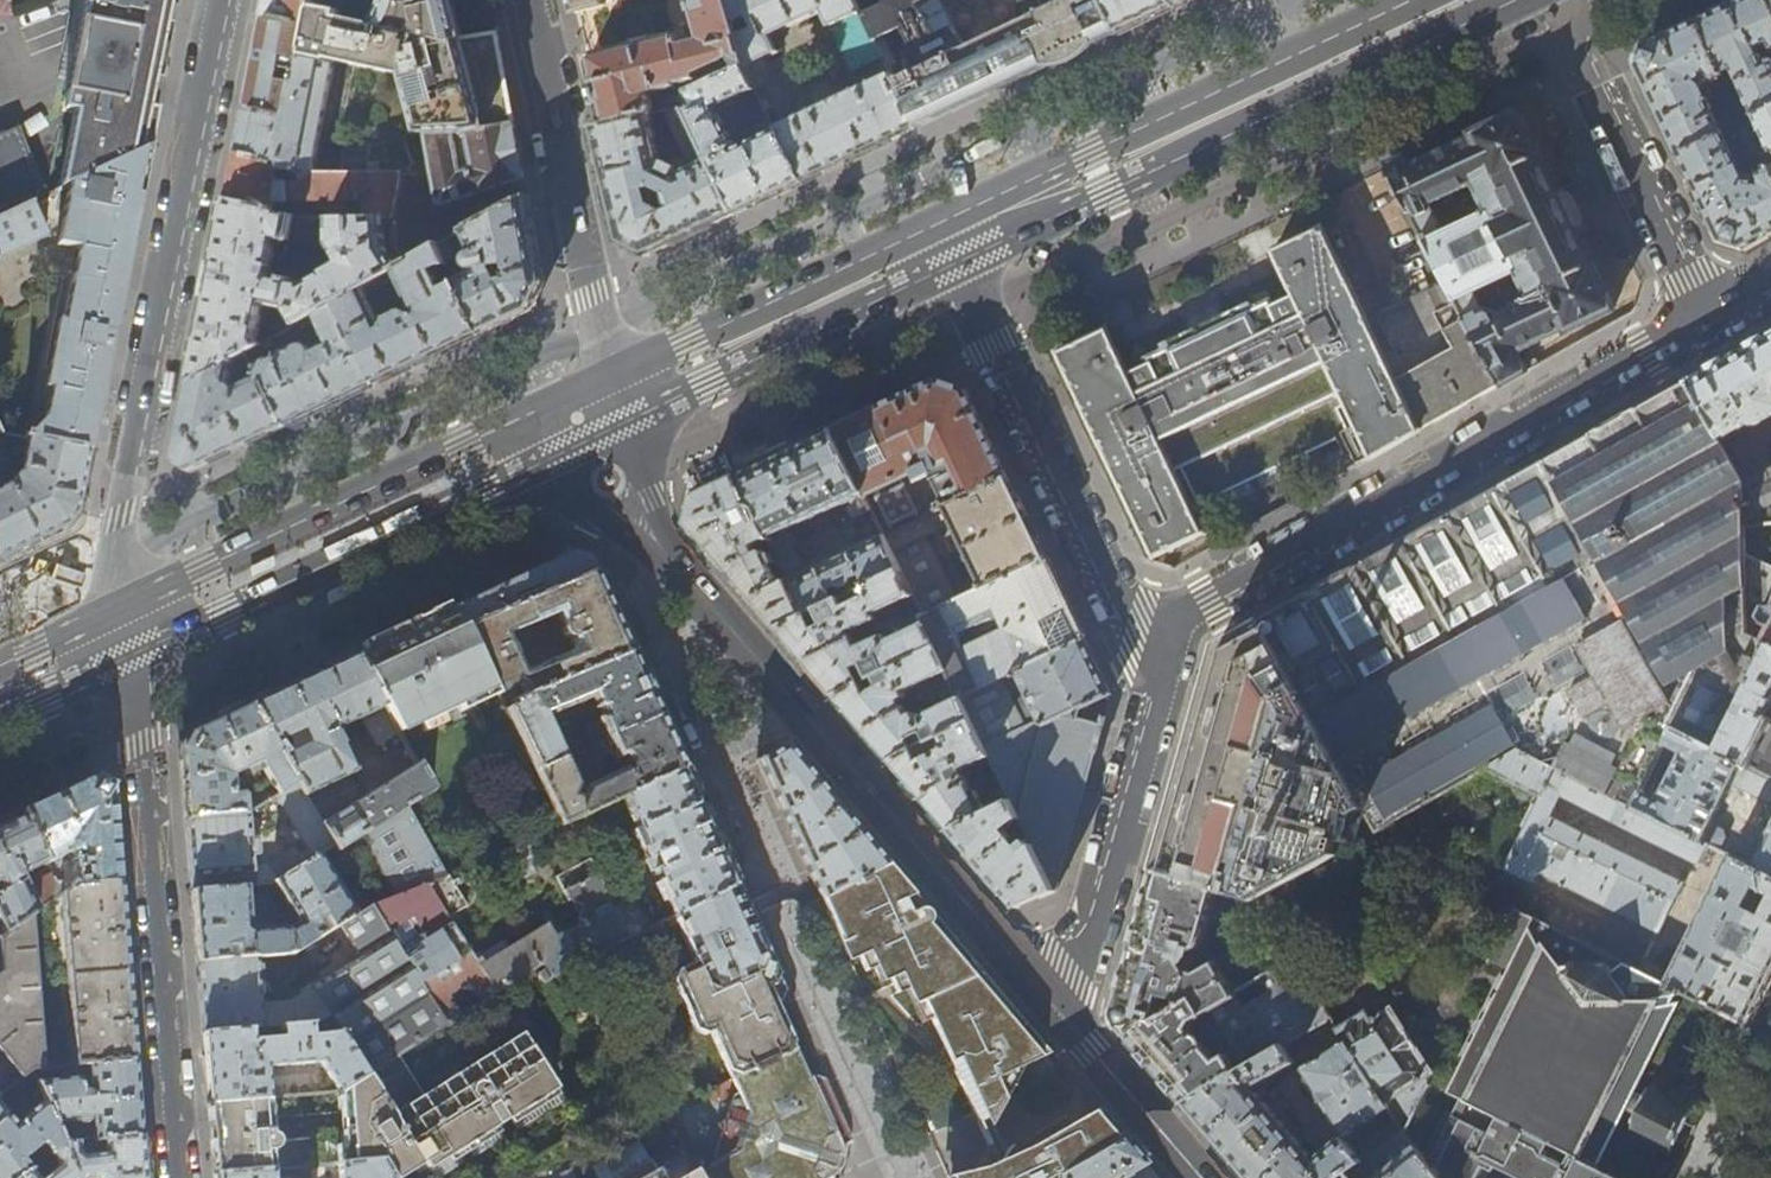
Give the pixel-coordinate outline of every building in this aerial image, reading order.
[(150,146),(158,109),(150,107),(159,60),(168,13),(171,0),(82,0),(83,4),(66,87),(79,90),(59,189),(70,184),(150,146)] [(263,16),(308,24),(313,4),(313,0),(267,0),(263,16)] [(313,4),(343,10),(342,17),(449,40),(460,38),(450,0),(313,0),(313,4)] [(577,13),(605,5),(604,3),(614,1),(614,0),(573,0),(577,13)] [(695,13),(697,14),(703,40),(684,44),(682,38),(677,39),(676,35),(589,58),(606,126),(651,116),(663,113),(662,107),(653,108),(649,94),(675,87),(676,90),(682,88),(681,83),(697,78),(702,88),(719,80),(713,67),(734,58),(739,70),(744,68),(748,66),(731,0),(692,0),(695,13)] [(748,66),(744,68),(755,91),(768,119),(774,131),(778,130),(803,181),(813,177),(863,153),(916,128),(855,0),(731,0),(748,66)] [(916,128),(1017,80),(1117,33),(1101,0),(1017,0),(1020,9),(1021,14),(1021,24),(1020,30),(1016,39),(1010,47),(994,55),(985,55),(975,52),(971,50),(962,44),(959,40),(957,36),(953,27),(934,36),(927,22),(932,19),(928,10),(935,6),(932,0),(855,0),(916,128)] [(1117,33),(1146,20),(1174,7),(1171,0),(1101,0),(1117,33)] [(1699,21),(1724,74),(1733,70),(1752,111),(1743,115),(1746,121),(1755,117),(1770,109),(1770,63),(1766,66),(1759,49),(1766,46),(1768,53),(1770,51),(1770,0),(1744,0),(1725,9),(1699,21)] [(343,10),(313,4),(308,24),(302,54),(333,61),(331,70),(317,138),(320,139),(344,141),(369,144),(366,173),(402,175),(408,164),(404,134),(426,134),(465,132),(513,123),(504,74),(497,33),(460,38),(449,40),(342,17),(343,10)] [(308,24),(263,16),(255,60),(246,105),(290,116),(297,83),(280,80),(282,67),(299,71),(301,63),(302,54),(308,24)] [(1724,74),(1699,21),(1673,33),(1650,44),(1640,72),(1660,113),(1680,155),(1724,135),(1708,100),(1709,100),(1704,89),(1698,82),(1708,75),(1712,80),(1725,75),(1724,74)] [(320,139),(317,138),(331,70),(301,63),(299,71),(297,83),(290,116),(246,105),(239,138),(236,152),(280,162),(280,166),(315,172),(320,139)] [(702,88),(680,98),(685,108),(735,213),(765,199),(803,181),(778,130),(774,131),(768,119),(746,131),(744,134),(743,138),(747,146),(738,150),(722,117),(720,117),(716,109),(755,91),(744,68),(739,70),(719,80),(702,88)] [(1552,76),(1559,94),(1578,87),(1571,69),(1552,76)] [(666,101),(668,112),(673,111),(685,108),(680,98),(666,101)] [(659,147),(651,116),(606,126),(592,128),(595,141),(596,145),(607,192),(619,242),(646,255),(701,229),(735,213),(685,108),(673,111),(677,127),(672,129),(691,169),(677,176),(675,175),(678,169),(669,165),(666,171),(664,170),(661,156),(666,154),(664,146),(659,147)] [(1755,117),(1770,150),(1770,109),(1755,117)] [(1404,159),(1396,162),(1386,167),(1395,189),(1464,320),(1500,387),(1527,372),(1516,353),(1566,329),(1567,332),(1610,313),(1611,308),(1590,265),(1588,266),(1574,235),(1576,234),(1572,224),(1569,222),(1567,222),(1562,223),(1554,207),(1559,205),(1560,203),(1560,200),(1557,195),(1555,190),(1552,191),(1538,160),(1540,158),(1519,117),(1515,115),(1473,135),(1475,138),(1409,169),(1404,159)] [(465,132),(426,134),(437,204),(442,206),(484,191),(524,177),(519,152),(513,123),(465,132)] [(1739,127),(1752,155),(1763,150),(1747,123),(1739,127)] [(0,136),(0,217),(30,202),(41,197),(11,131),(0,136)] [(1680,155),(1696,190),(1719,238),(1747,247),(1769,235),(1770,234),(1770,169),(1760,175),(1759,183),(1747,181),(1740,167),(1739,167),(1724,135),(1680,155)] [(369,144),(344,141),(339,173),(366,173),(369,144)] [(90,451),(110,348),(117,315),(141,196),(150,146),(70,184),(58,244),(79,249),(68,303),(52,305),(38,272),(25,278),(20,285),(0,295),(0,433),(26,438),(90,451)] [(280,162),(236,152),(231,178),(227,198),(272,207),(271,212),(299,217),(299,201),(359,200),(360,192),(365,192),(366,216),(383,217),(393,218),(402,175),(366,173),(339,173),(315,172),(280,166),(280,162)] [(490,216),(437,245),(480,334),(510,320),(516,317),(522,314),(530,310),(531,308),(533,305),(544,284),(539,259),(538,254),(527,196),(490,216)] [(366,216),(299,217),(271,212),(272,207),(227,198),(221,229),(220,235),(190,382),(234,359),(237,358),(251,350),(259,346),(261,345),(257,337),(261,317),(266,318),(269,304),(287,308),(297,325),(316,315),(337,303),(364,288),(371,285),(388,276),(393,273),(393,271),(395,270),(397,269),(385,249),(383,217),(366,216)] [(46,236),(30,202),(0,217),(0,258),(46,236)] [(1424,429),(1500,387),(1464,320),(1443,331),(1453,348),(1393,382),(1320,228),(1271,251),(1292,296),(1271,306),(1269,300),(1253,308),(1250,302),(1159,344),(1162,350),(1146,358),(1149,364),(1128,375),(1107,330),(1058,353),(1155,557),(1205,534),(1169,459),(1175,456),(1199,506),(1221,496),(1350,435),(1337,410),(1345,406),(1372,458),(1424,429)] [(364,288),(337,303),(376,383),(434,356),(480,334),(437,245),(420,255),(409,262),(397,269),(395,270),(414,314),(413,315),(412,313),(404,311),(392,316),(390,311),(385,314),(387,319),(385,325),(386,328),(383,329),(364,288)] [(388,276),(371,285),(374,290),(390,282),(388,276)] [(259,346),(251,350),(287,425),(331,404),(376,383),(337,303),(316,315),(330,344),(314,351),(311,348),(308,346),(303,346),(299,347),(297,343),(291,346),(290,345),(285,347),(287,352),(266,362),(259,346)] [(1734,356),(1688,382),(1720,442),(1749,426),(1751,428),(1754,428),(1770,418),(1770,335),(1734,356)] [(234,359),(190,382),(184,416),(183,419),(176,459),(190,471),(241,447),(247,444),(284,427),(287,425),(251,350),(237,358),(249,382),(235,388),(234,386),(232,385),(230,385),(234,359)] [(909,394),(832,429),(871,508),(883,535),(885,538),(1008,478),(986,431),(966,390),(938,380),(909,394)] [(1324,586),(1309,595),(1271,616),(1260,622),(1362,807),(1376,833),(1496,765),(1519,752),(1556,770),(1634,809),(1673,730),(1770,778),(1770,646),(1748,634),(1745,554),(1745,528),(1770,525),(1770,466),(1741,480),(1738,475),(1719,442),(1720,442),(1688,382),(1684,384),(1651,402),(1601,431),(1595,434),(1556,456),(1537,466),(1493,491),(1478,499),(1419,533),(1403,542),(1370,560),(1324,586)] [(284,427),(247,444),(252,454),(289,437),(284,427)] [(737,474),(737,475),(767,539),(786,580),(803,617),(816,610),(835,601),(830,590),(838,586),(843,589),(848,588),(851,585),(853,582),(853,579),(858,590),(865,587),(900,570),(885,538),(883,535),(806,571),(786,530),(850,500),(852,505),(847,507),(852,517),(871,508),(832,429),(785,452),(777,456),(737,474)] [(21,551),(66,529),(77,515),(84,481),(90,451),(26,438),(0,433),(0,561),(21,551)] [(732,463),(737,474),(777,456),(771,444),(766,444),(735,459),(732,463)] [(1738,475),(1741,480),(1770,466),(1766,456),(1746,466),(1748,470),(1738,475)] [(715,485),(735,475),(729,462),(691,479),(697,493),(715,485)] [(715,485),(697,493),(694,495),(688,524),(725,567),(778,629),(803,617),(786,580),(778,584),(762,551),(756,554),(752,546),(767,539),(737,475),(735,475),(715,485)] [(1030,524),(1008,478),(885,538),(900,570),(913,597),(923,618),(960,601),(929,536),(955,524),(986,588),(1047,559),(1030,524)] [(466,603),(457,607),(496,686),(500,693),(521,684),(526,696),(631,653),(614,615),(588,559),(572,553),(466,603)] [(1745,554),(1748,634),(1770,646),(1770,566),(1745,554)] [(923,618),(926,623),(937,648),(949,671),(961,697),(962,698),(1085,639),(1070,608),(1047,559),(986,588),(960,601),(923,618)] [(913,597),(900,570),(865,587),(868,595),(844,606),(840,599),(835,601),(816,610),(821,619),(807,626),(803,617),(778,629),(802,657),(835,696),(863,683),(855,668),(864,664),(871,679),(937,648),(926,623),(887,641),(885,635),(865,644),(858,629),(877,620),(875,614),(913,597)] [(397,635),(356,654),(398,729),(496,686),(457,607),(449,611),(397,635)] [(1354,812),(1362,807),(1260,622),(1232,638),(1217,646),(1188,750),(1183,768),(1164,836),(1154,872),(1236,895),(1258,901),(1331,859),(1327,853),(1340,808),(1354,812)] [(1111,695),(1085,639),(962,698),(974,724),(990,757),(1004,786),(1012,802),(1020,818),(1033,845),(1055,890),(1055,892),(1056,891),(1064,862),(1086,787),(1099,740),(1102,728),(1068,719),(1111,695)] [(905,690),(949,671),(937,648),(871,679),(875,688),(868,692),(863,683),(835,696),(861,726),(891,761),(929,744),(924,735),(931,732),(936,741),(948,735),(974,724),(962,698),(961,697),(918,717),(905,690)] [(631,653),(526,696),(505,705),(537,770),(564,757),(546,719),(548,715),(591,698),(594,699),(601,718),(584,725),(593,744),(628,727),(632,729),(660,716),(644,682),(631,653)] [(295,683),(249,705),(335,845),(338,851),(362,835),(406,806),(432,789),(417,763),(365,794),(351,772),(355,770),(334,728),(360,716),(375,744),(391,735),(395,742),(403,738),(398,729),(356,654),(295,683)] [(249,705),(240,709),(212,723),(189,733),(180,748),(182,775),(188,843),(192,890),(245,885),(269,883),(273,881),(318,855),(335,845),(249,705)] [(628,727),(593,744),(600,760),(613,755),(616,761),(621,759),(629,767),(626,772),(623,769),(580,790),(564,757),(537,770),(563,824),(581,816),(621,797),(683,767),(672,743),(660,716),(632,729),(628,727)] [(974,724),(948,735),(950,739),(945,742),(948,749),(936,754),(931,743),(929,744),(891,761),(919,793),(950,830),(985,814),(964,769),(990,757),(974,724)] [(1673,730),(1634,809),(1706,845),(1718,851),(1724,838),(1723,831),(1711,825),(1730,786),(1769,806),(1763,819),(1770,823),(1770,778),(1673,730)] [(821,898),(885,864),(851,824),(783,745),(759,760),(797,844),(821,898)] [(1546,791),(1556,770),(1519,752),(1496,765),(1546,791)] [(683,767),(621,797),(676,916),(677,915),(736,884),(711,829),(683,767)] [(1556,770),(1546,791),(1506,870),(1534,884),(1540,874),(1657,932),(1681,883),(1548,817),(1560,795),(1697,863),(1706,845),(1634,809),(1556,770)] [(64,792),(22,812),(48,864),(68,854),(73,858),(63,866),(65,880),(57,884),(55,885),(52,902),(62,895),(73,888),(120,884),(116,829),(114,805),(112,786),(97,777),(64,792)] [(999,807),(1012,802),(1004,786),(992,792),(999,807)] [(1012,802),(999,807),(985,814),(950,830),(990,877),(1016,907),(1036,898),(1055,890),(1033,845),(1026,851),(1007,830),(1020,818),(1012,802)] [(406,806),(362,835),(397,896),(446,877),(406,806)] [(7,882),(9,887),(0,891),(0,922),(6,935),(32,916),(50,903),(43,884),(29,891),(22,876),(48,864),(22,812),(0,822),(0,885),(7,882)] [(581,816),(563,824),(562,824),(566,833),(585,825),(581,816)] [(1761,849),(1752,868),(1770,877),(1770,829),(1770,832),(1763,829),(1759,838),(1765,841),(1761,849)] [(506,867),(511,865),(514,872),(525,876),(534,873),(537,863),(533,855),(537,853),(531,838),(500,853),(506,867)] [(318,855),(273,881),(297,922),(286,929),(282,926),(248,928),(247,914),(251,914),(251,907),(246,908),(245,885),(192,890),(194,919),(198,960),(257,956),(292,953),(342,923),(356,915),(318,855)] [(397,896),(372,906),(448,1024),(541,966),(550,981),(651,929),(633,896),(616,905),(611,896),(605,898),(601,897),(599,892),(605,879),(600,877),(599,875),(589,856),(553,874),(567,899),(583,906),(577,919),(580,924),(557,936),(549,923),(502,952),(497,944),(482,953),(471,955),(448,920),(466,908),(447,877),(446,877),(397,896)] [(1752,868),(1728,856),(1664,984),(1684,994),(1700,1001),(1711,977),(1713,978),(1714,981),(1717,983),(1724,984),(1712,1008),(1747,1025),(1753,1013),(1765,990),(1770,980),(1770,977),(1770,877),(1752,868)] [(885,864),(821,898),(850,962),(860,958),(868,974),(877,969),(880,976),(936,945),(935,941),(947,936),(934,921),(923,908),(885,864)] [(1236,895),(1154,872),(1143,910),(1126,969),(1123,981),(1114,1013),(1114,1018),(1117,1024),(1127,1037),(1152,1014),(1154,1018),(1193,996),(1205,1015),(1236,998),(1233,992),(1214,959),(1195,970),(1185,968),(1182,962),(1183,960),(1185,957),(1186,953),(1185,949),(1191,951),(1198,947),(1205,920),(1227,926),(1236,895)] [(123,915),(120,884),(73,888),(62,895),(77,1066),(87,1065),(135,1061),(132,1028),(132,1025),(125,940),(123,915)] [(735,1077),(796,1047),(794,1047),(774,1004),(780,1001),(784,990),(765,946),(739,890),(736,884),(677,915),(698,960),(678,970),(675,982),(696,1028),(707,1033),(712,1030),(734,1078),(735,1077)] [(257,956),(198,960),(200,988),(204,1032),(312,1022),(316,1022),(329,1014),(341,1032),(367,1074),(398,1054),(448,1024),(372,906),(356,915),(342,923),(361,957),(284,1002),(260,1003),(259,994),(262,993),(264,990),(264,982),(260,979),(258,980),(257,956)] [(1664,984),(1637,970),(1524,914),(1510,907),(1491,946),(1511,956),(1445,1093),(1460,1100),(1598,1169),(1684,994),(1664,984)] [(32,916),(6,935),(0,939),(0,943),(2,970),(0,971),(0,1052),(21,1078),(31,1070),(45,1069),(32,916)] [(936,945),(880,976),(883,984),(892,980),(898,995),(907,991),(923,1025),(932,1021),(986,1138),(1001,1108),(998,1103),(1005,1101),(1014,1082),(1009,1071),(1048,1053),(1035,1038),(947,936),(935,941),(936,945)] [(1292,957),(1268,972),(1242,987),(1233,992),(1236,998),(1205,1015),(1193,996),(1154,1018),(1152,1014),(1127,1037),(1155,1069),(1184,1103),(1307,1030),(1330,1016),(1321,1003),(1304,975),(1292,957)] [(1237,979),(1242,987),(1268,972),(1259,959),(1240,971),(1243,975),(1237,979)] [(1330,959),(1304,975),(1321,1003),(1348,985),(1330,959)] [(1339,1030),(1346,1041),(1385,1103),(1398,1095),(1412,1118),(1428,1085),(1428,1083),(1425,1079),(1433,1074),(1392,1009),(1373,1021),(1368,1013),(1339,1030)] [(312,1034),(312,1022),(204,1032),(206,1061),(210,1102),(269,1097),(267,1066),(319,1062),(338,1091),(341,1090),(367,1074),(341,1032),(312,1034)] [(1184,1103),(1230,1156),(1248,1177),(1337,1177),(1347,1171),(1360,1162),(1362,1161),(1340,1135),(1313,1157),(1252,1088),(1294,1063),(1293,1060),(1310,1051),(1304,1041),(1311,1037),(1307,1030),(1184,1103)] [(380,1161),(382,1160),(393,1177),(397,1177),(438,1155),(441,1160),(558,1088),(524,1033),(446,1080),(449,1085),(439,1091),(437,1087),(423,1095),(398,1054),(367,1074),(341,1090),(338,1091),(342,1135),(280,1140),(279,1130),(272,1131),(269,1097),(210,1102),(212,1131),(215,1174),(310,1166),(339,1164),(380,1161)] [(1389,1109),(1385,1103),(1346,1041),(1302,1067),(1344,1133),(1389,1109)] [(796,1047),(735,1077),(746,1100),(725,1158),(696,1175),(698,1177),(840,1177),(853,1141),(837,1107),(825,1078),(815,1074),(810,1076),(796,1047)] [(1709,1075),(1669,1055),(1624,1145),(1665,1165),(1685,1124),(1709,1075)] [(138,1103),(135,1061),(87,1065),(89,1088),(80,1085),(80,1078),(36,1080),(37,1082),(41,1092),(57,1131),(69,1130),(68,1123),(77,1123),(80,1124),(85,1124),(89,1123),(92,1120),(92,1128),(84,1129),(85,1142),(103,1141),(141,1137),(138,1103)] [(36,1080),(31,1070),(21,1078),(20,1079),(28,1089),(37,1082),(36,1080)] [(0,1108),(0,1177),(20,1177),(30,1171),(21,1160),(43,1144),(51,1154),(62,1145),(63,1145),(57,1131),(41,1092),(34,1096),(39,1102),(13,1123),(0,1108)] [(1460,1100),(1434,1155),(1427,1160),(1441,1177),(1476,1177),(1481,1166),(1491,1171),(1493,1166),(1517,1177),(1616,1177),(1598,1169),(1460,1100)] [(963,1177),(1053,1177),(1073,1167),(1121,1139),(1096,1110),(1030,1148),(1027,1151),(1027,1156),(1014,1161),(1006,1147),(997,1162),(963,1177)] [(141,1137),(103,1141),(104,1155),(82,1157),(78,1153),(77,1143),(63,1145),(62,1145),(75,1177),(144,1177),(144,1172),(141,1137)] [(1073,1167),(1053,1177),(1155,1177),(1121,1139),(1073,1167)] [(1362,1161),(1360,1162),(1369,1172),(1397,1150),(1390,1142),(1362,1161)] [(62,1145),(51,1154),(30,1171),(20,1177),(75,1177),(62,1145)] [(1380,1177),(1441,1177),(1427,1160),(1416,1148),(1380,1177)] [(696,1175),(684,1153),(654,1170),(647,1158),(611,1177),(698,1177),(696,1175)] [(380,1161),(339,1164),(340,1177),(393,1177),(382,1160),(380,1161)] [(215,1174),(216,1177),(311,1177),(310,1166),(215,1174)]
